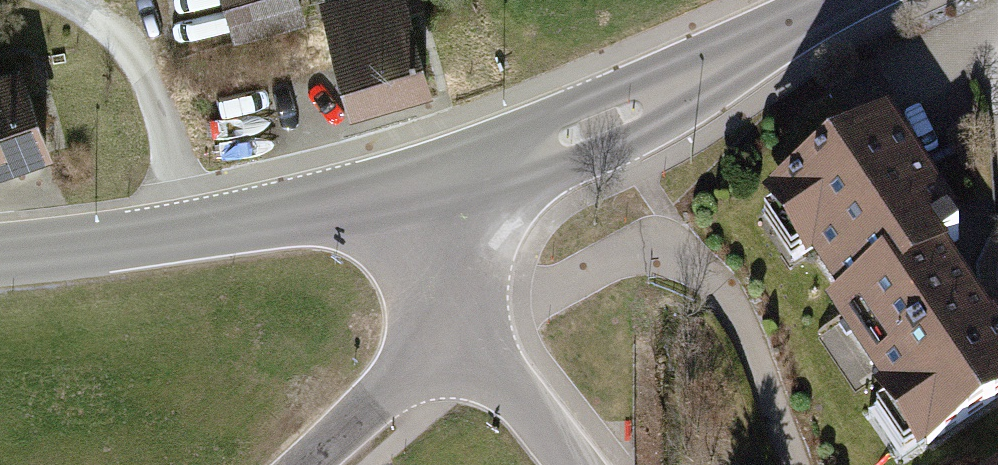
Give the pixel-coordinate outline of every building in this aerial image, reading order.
[(304,24),(298,0),(225,0),(236,42),(304,24)] [(326,7),(357,123),(439,102),(411,0),(352,0),(326,7)] [(48,158),(19,73),(0,80),(0,174),(48,158)] [(771,219),(840,325),(830,331),(917,464),(940,464),(997,427),(997,351),(951,278),(971,265),(956,242),(964,237),(898,136),(771,219)]
